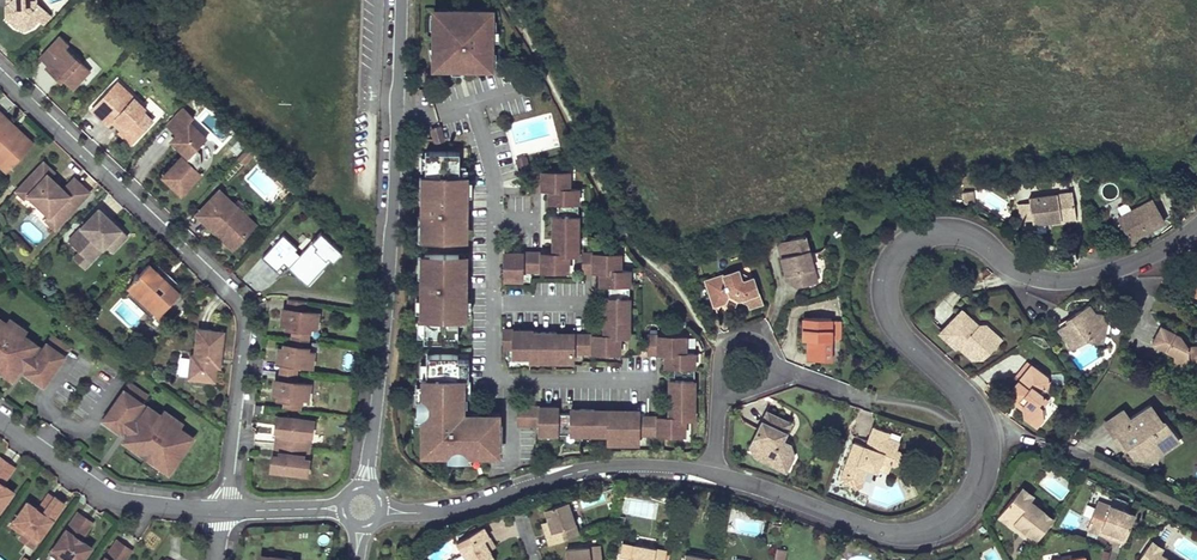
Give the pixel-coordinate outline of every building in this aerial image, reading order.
[(6,10),(16,19),(24,22),(33,18),(39,12),(46,5),(41,0),(6,0),(6,10)] [(46,5),(39,12),(45,18),(52,11),(46,5)] [(432,38),(438,67),(455,67),(455,57),(465,57),(465,67),(489,68),(489,49),(492,49),(492,31),(489,31),(490,12),(448,12),(447,15),(436,12),(436,38),(432,38)] [(59,30),(39,52),(47,60),(45,62),(52,69),(55,67),(62,74),(72,84),(89,65),(64,42),(68,38),(59,30)] [(455,57),(455,67),(465,67),(465,57),(455,57)] [(55,67),(52,69),(60,76),(62,74),(55,67)] [(117,75),(92,102),(109,119),(112,115),(116,111),(137,131),(153,114),(143,104),(145,102),(117,75)] [(182,100),(167,117),(180,129),(174,136),(187,148),(184,151),(182,150),(163,170),(170,177),(182,187),(200,167),(196,163),(202,158),(201,146),(197,142),(207,132),(190,115),(194,111),(182,100)] [(4,152),(0,157),(0,158),(8,165),(31,140),(14,124),(13,126),(10,123),(12,121),(2,113),(4,110),(0,106),(0,148),(4,152)] [(13,118),(4,110),(2,113),(12,121),(10,123),(13,126),(14,124),(31,140),(33,137),(13,118)] [(116,111),(112,115),(121,123),(119,126),(131,137),(137,131),(116,111)] [(431,129),(435,143),(444,140),(440,127),(431,129)] [(459,213),(459,205),(465,205),(465,177),(459,177),(459,152),(425,152),(425,177),(423,177),(422,203),(424,203),(424,238),(459,238),(459,213)] [(18,185),(25,192),(29,188),(50,208),(54,205),(63,214),(90,185),(74,171),(64,183),(60,179),(58,181),(52,176),(54,174),(51,171),(55,166),(44,156),(18,185)] [(525,157),(516,160),(519,169),(528,167),(525,157)] [(578,255),(578,203),(578,190),(569,189),(569,172),(531,172),(530,190),(548,190),(548,203),(557,203),(557,217),(552,217),(552,252),(504,252),(504,280),(522,280),(522,272),(568,271),(569,255),(578,255)] [(1086,175),(1074,177),(1075,184),(1087,182),(1086,175)] [(200,203),(200,210),(211,220),(214,218),(229,232),(242,232),(247,226),(246,214),(231,199),(234,197),(223,186),(217,186),(211,192),(212,193),(207,199),(205,198),(200,203)] [(1066,189),(1022,194),(1023,200),(1024,217),(1025,221),(1069,215),(1066,189)] [(974,192),(961,192),(961,203),(974,203),(974,192)] [(214,218),(211,220),(234,242),(257,218),(234,197),(231,199),(246,214),(247,226),(242,232),(229,232),(214,218)] [(1023,200),(1011,201),(1013,218),(1024,217),(1023,200)] [(119,220),(99,201),(81,221),(84,223),(81,226),(75,226),(69,234),(80,245),(91,255),(106,239),(113,245),(128,229),(119,220)] [(1143,208),(1106,223),(1116,245),(1134,238),(1152,230),(1143,208)] [(278,269),(284,262),(309,285),(341,250),(321,231),(302,252),(283,235),(263,256),(278,269)] [(790,285),(812,279),(799,234),(784,238),(788,252),(775,256),(780,273),(786,271),(790,285)] [(784,238),(771,241),(775,256),(788,252),(784,238)] [(91,255),(80,245),(74,251),(85,262),(91,255)] [(533,332),(533,330),(503,330),(503,349),(513,349),(513,357),(529,357),(530,362),(572,363),(572,353),(620,353),(620,337),(629,337),(630,270),(621,270),(621,254),(583,254),(583,272),(599,272),(599,285),(609,285),(608,298),(604,298),(604,322),(609,322),(609,336),(557,335),(557,333),(533,332)] [(464,288),(458,288),(458,280),(458,255),(423,255),(423,289),(421,289),(421,316),(424,316),(424,341),(458,341),(458,316),(464,316),(464,288)] [(136,271),(129,279),(132,282),(137,286),(138,285),(152,299),(152,300),(156,304),(160,308),(180,286),(174,280),(164,270),(163,269),(164,268),(158,263),(157,263),(150,257),(139,268),(138,266),(134,270),(136,271)] [(172,269),(168,266),(164,270),(174,280),(178,275),(172,269)] [(700,279),(708,304),(721,300),(722,298),(724,292),(733,296),(742,301),(743,305),(756,301),(748,275),(737,279),(733,267),(700,279)] [(780,273),(782,279),(790,285),(786,271),(780,273)] [(137,286),(132,282),(127,287),(151,310),(156,304),(152,300),(152,299),(138,285),(137,286)] [(724,292),(722,298),(730,302),(733,296),(724,292)] [(293,320),(292,329),(310,331),(311,319),(317,319),(319,305),(305,304),(306,295),(288,293),(287,303),(283,306),(286,310),(288,311),(288,317),(287,319),(293,320)] [(1054,328),(1052,330),(1066,351),(1082,340),(1100,328),(1102,320),(1098,313),(1088,311),(1083,305),(1069,314),(1071,317),(1054,328)] [(969,325),(954,308),(930,330),(945,347),(947,345),(954,339),(960,347),(959,359),(969,359),(975,356),(987,345),(980,337),(976,333),(977,325),(969,325)] [(825,311),(797,312),(799,332),(802,331),(804,355),(827,353),(826,331),(825,313),(825,311)] [(13,372),(37,338),(18,324),(19,323),(7,315),(7,316),(0,312),(0,363),(13,372)] [(835,313),(825,313),(826,331),(836,331),(835,313)] [(1071,317),(1069,314),(1052,325),(1054,328),(1071,317)] [(223,326),(197,323),(194,349),(191,349),(188,372),(214,374),(217,353),(220,353),(223,326)] [(991,342),(977,325),(976,333),(980,337),(987,345),(991,342)] [(1100,328),(1082,340),(1097,343),(1100,328)] [(292,329),(291,338),(285,337),(285,340),(284,346),(282,346),(278,349),(281,354),(280,364),(298,366),(299,357),(312,359),(314,344),(308,344),(310,331),(292,329)] [(1157,329),(1148,347),(1170,357),(1171,381),(1182,380),(1181,374),(1193,374),(1196,370),(1196,353),(1193,349),(1183,349),(1175,338),(1157,329)] [(70,343),(53,330),(27,365),(34,370),(35,368),(46,376),(70,343)] [(686,336),(648,335),(648,353),(664,353),(664,367),(674,366),(673,380),(669,380),(669,404),(674,404),(673,418),(621,417),(621,415),(597,415),(597,413),(569,413),(569,414),(557,414),(558,406),(519,406),(518,425),(539,425),(539,434),(607,435),(607,444),(638,444),(638,435),(685,435),(685,418),(694,419),(695,353),(686,353),(686,336)] [(954,339),(947,345),(959,359),(960,347),(954,339)] [(458,355),(427,355),(426,378),(422,378),(422,402),(418,402),(418,412),(422,412),(422,441),(433,441),(432,449),(447,449),(447,456),(456,456),(456,460),(468,460),(468,456),(482,456),(482,445),(482,416),(476,416),(476,421),(466,421),(466,416),(463,416),(461,413),(461,397),(463,397),(464,379),(468,379),(469,360),(458,359),(458,355)] [(1014,393),(1010,400),(1020,406),(1023,413),(1027,424),(1032,427),(1037,418),(1036,406),(1032,404),(1035,400),(1035,393),(1041,384),(1039,375),(1021,362),(1008,380),(1012,382),(1007,388),(1014,393)] [(298,366),(280,364),(279,374),(274,378),(277,382),(280,382),(279,388),(279,391),(284,391),(283,400),(301,402),(303,390),(309,391),(310,376),(297,375),(298,366)] [(130,377),(106,410),(116,418),(115,420),(122,425),(148,389),(130,377)] [(1042,398),(1035,393),(1035,400),(1032,404),(1036,406),(1042,398)] [(149,399),(125,434),(143,446),(144,444),(155,452),(154,454),(170,465),(194,431),(179,421),(180,419),(169,411),(168,413),(149,399)] [(1010,400),(1008,403),(1023,413),(1020,406),(1010,400)] [(1124,419),(1117,410),(1099,424),(1105,432),(1110,439),(1116,435),(1124,445),(1123,450),(1131,459),(1143,461),(1144,453),(1149,449),(1155,457),(1165,450),(1169,445),(1169,438),(1165,429),(1160,421),(1158,423),(1154,426),(1149,419),(1150,411),(1144,404),(1124,419)] [(287,410),(278,409),(276,422),(285,423),(287,410)] [(285,423),(276,422),(275,436),(305,439),(307,427),(312,427),(314,413),(287,410),(285,423)] [(482,416),(482,445),(498,445),(498,411),(482,411),(482,416)] [(1149,419),(1154,426),(1158,423),(1150,411),(1149,419)] [(760,425),(749,446),(757,450),(754,456),(778,469),(783,465),(787,458),(784,451),(778,448),(782,440),(790,424),(767,412),(760,425)] [(853,443),(843,469),(853,472),(851,478),(855,479),(861,481),(866,469),(873,472),(874,468),(878,460),(890,465),(893,466),(900,461),(897,453),(892,451),(895,442),(885,439),(888,432),(872,427),(864,447),(853,443)] [(1116,435),(1110,439),(1120,452),(1123,450),(1124,445),(1116,435)] [(282,450),(281,463),(308,466),(309,452),(304,452),(305,439),(275,436),(273,449),(282,450)] [(791,444),(782,440),(778,448),(784,451),(787,458),(783,465),(778,469),(785,472),(794,454),(791,444)] [(282,450),(273,449),(272,462),(281,463),(282,450)] [(0,453),(0,473),(11,458),(1,451),(0,453)] [(16,462),(11,458),(0,473),(0,476),(4,479),(16,462)] [(878,460),(874,468),(886,473),(890,465),(878,460)] [(853,472),(843,469),(840,475),(851,478),(853,472)] [(14,485),(4,479),(0,476),(0,505),(14,485)] [(861,481),(855,479),(851,489),(861,492),(865,482),(861,481)] [(1022,483),(1017,488),(1027,496),(1032,491),(1022,483)] [(55,489),(50,486),(38,502),(43,506),(55,489)] [(1017,488),(996,511),(1011,524),(1016,518),(1037,538),(1053,518),(1027,496),(1017,488)] [(29,496),(13,518),(25,527),(28,522),(41,531),(65,496),(55,489),(43,506),(38,502),(29,496)] [(584,507),(605,500),(602,494),(582,501),(584,507)] [(567,501),(544,508),(548,520),(551,530),(545,532),(549,543),(578,534),(567,501)] [(1098,501),(1087,529),(1100,534),(1102,529),(1109,532),(1107,537),(1115,539),(1123,542),(1133,514),(1098,501)] [(55,541),(67,550),(64,554),(72,559),(78,559),(92,540),(83,534),(77,530),(89,514),(79,507),(55,541)] [(94,517),(89,514),(77,530),(83,534),(94,517)] [(1016,518),(1011,524),(1033,542),(1037,538),(1016,518)] [(551,530),(548,520),(542,522),(545,532),(551,530)] [(28,522),(25,527),(37,536),(41,531),(28,522)] [(484,526),(457,541),(468,559),(493,559),(495,559),(489,549),(484,539),(489,536),(484,526)] [(100,559),(120,559),(117,558),(128,541),(118,534),(100,559)] [(1147,542),(1158,550),(1163,543),(1152,535),(1147,542)] [(484,539),(489,549),(495,545),(489,536),(484,539)] [(621,540),(618,559),(662,559),(664,549),(621,540)] [(55,541),(52,546),(64,554),(67,550),(55,541)] [(134,545),(128,541),(117,558),(120,559),(123,559),(134,545)] [(1134,559),(1172,559),(1158,550),(1147,542),(1134,559)] [(566,549),(567,559),(602,559),(600,546),(566,549)] [(262,548),(261,559),(269,559),(271,549),(262,548)] [(775,548),(773,559),(782,559),(784,550),(775,548)] [(298,553),(271,549),(269,559),(297,559),(298,553)]
